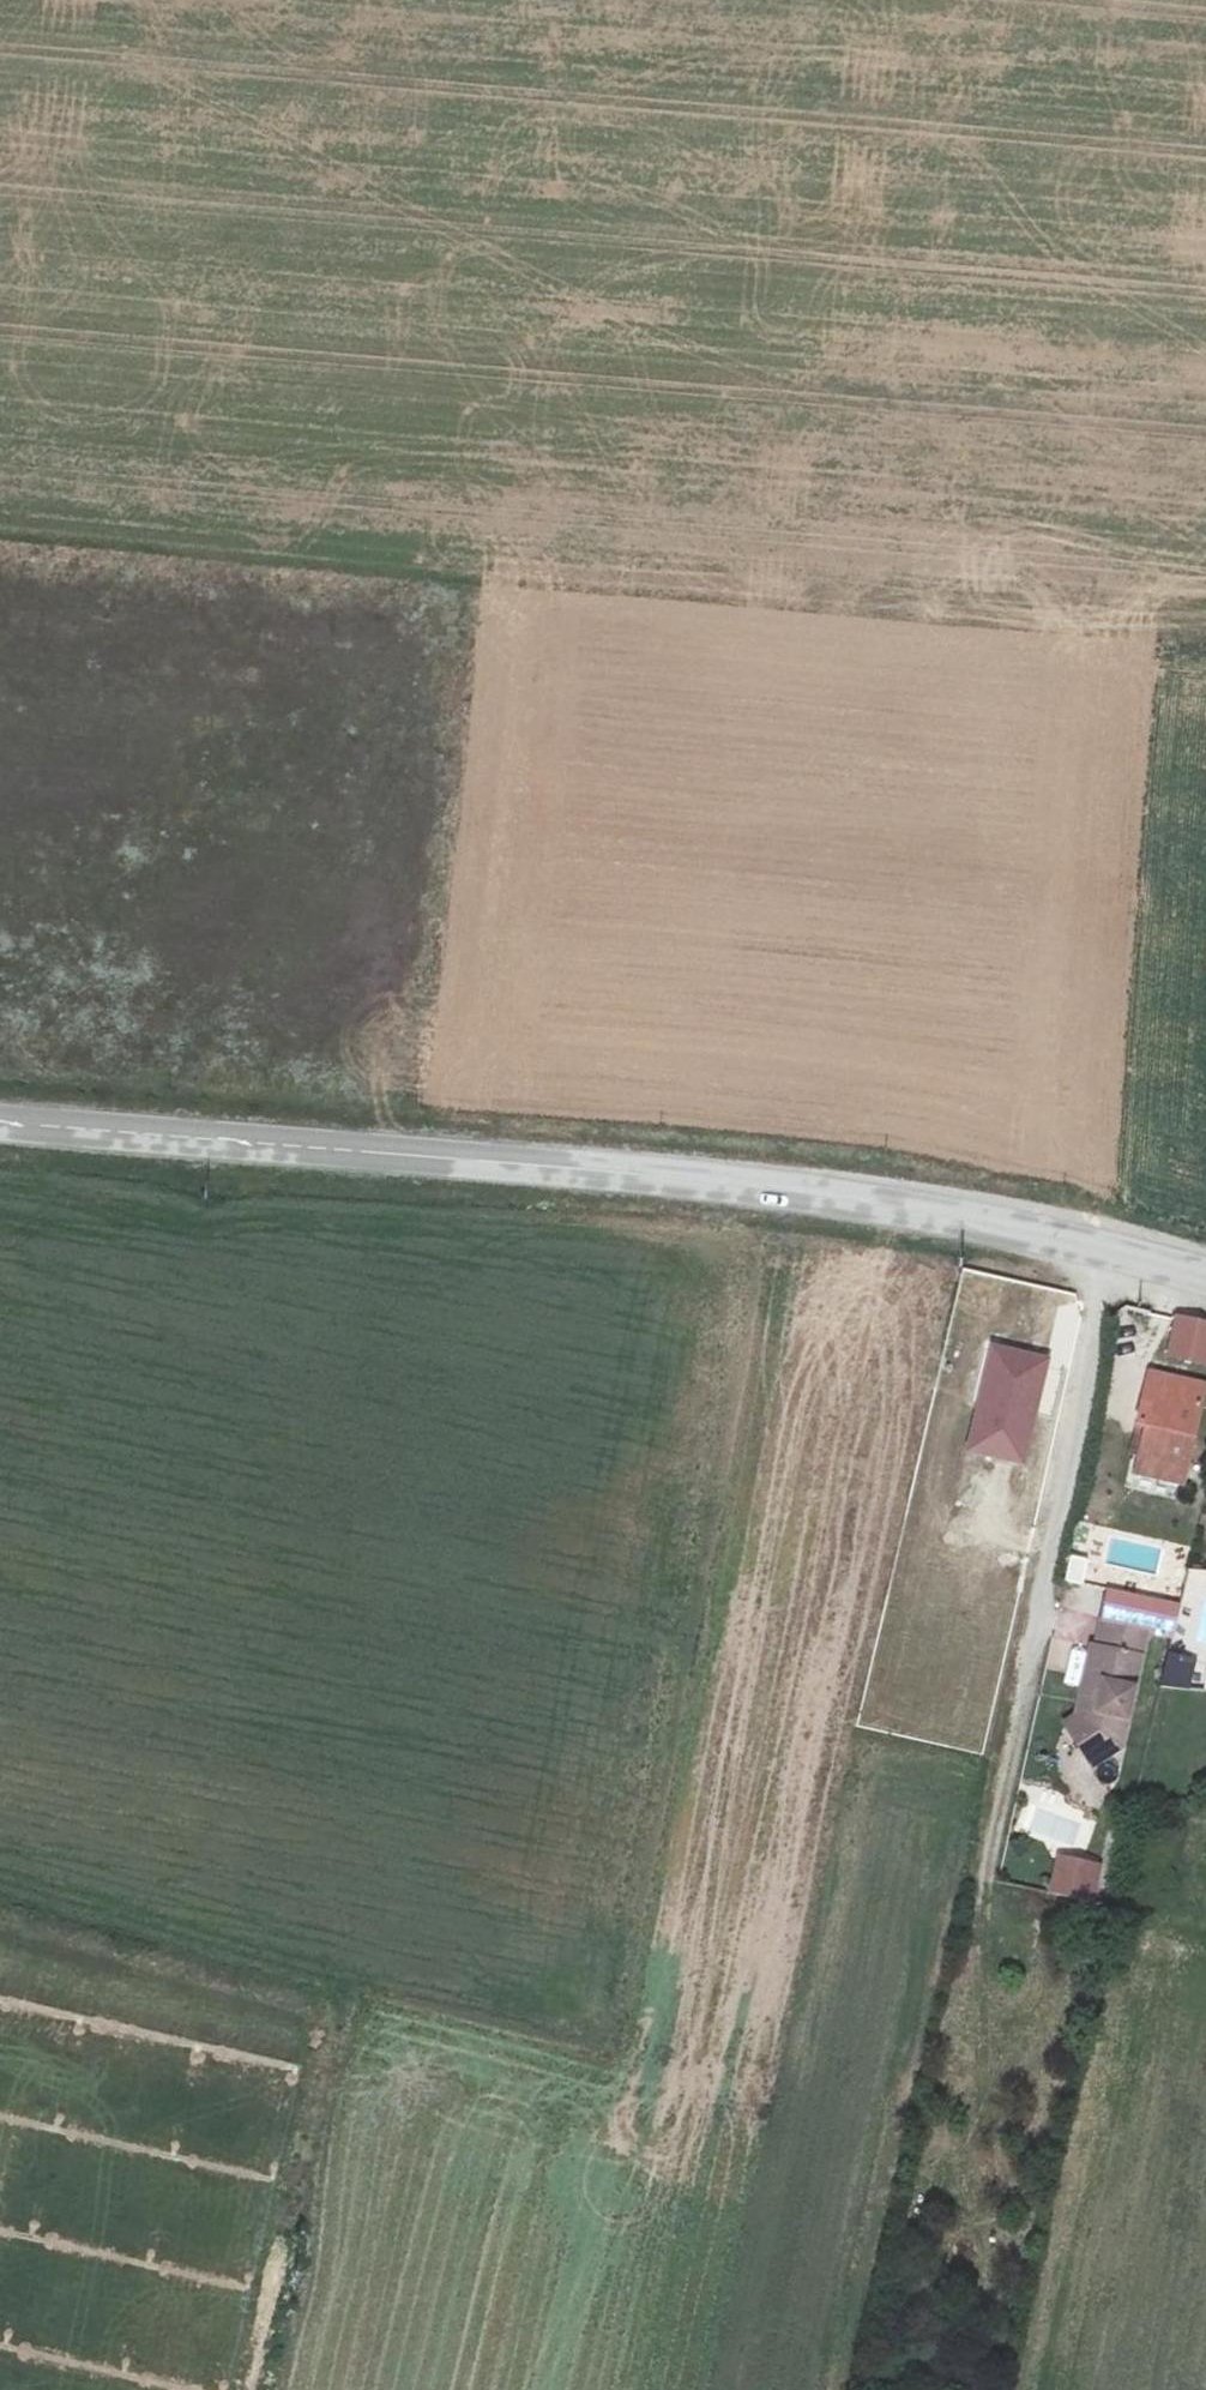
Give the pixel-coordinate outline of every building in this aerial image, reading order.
[(1178,1315),(1163,1358),(1205,1368),(1205,1323),(1178,1315)] [(1053,1358),(991,1344),(965,1454),(1026,1469),(1053,1358)] [(1138,1454),(1183,1463),(1200,1385),(1145,1374),(1134,1422),(1144,1424),(1138,1454)] [(1179,1480),(1183,1463),(1138,1454),(1144,1424),(1134,1422),(1123,1467),(1179,1480)] [(1189,1602),(1189,1644),(1205,1644),(1205,1602),(1189,1602)] [(1144,1627),(1101,1616),(1094,1647),(1089,1645),(1077,1695),(1087,1697),(1084,1707),(1071,1715),(1082,1732),(1075,1736),(1091,1761),(1115,1747),(1144,1627)] [(1163,1687),(1195,1688),(1195,1655),(1164,1654),(1163,1687)] [(1076,1888),(1090,1891),(1096,1862),(1082,1860),(1076,1888)] [(1087,1905),(1090,1891),(1076,1888),(1054,1883),(1050,1898),(1087,1905)]
